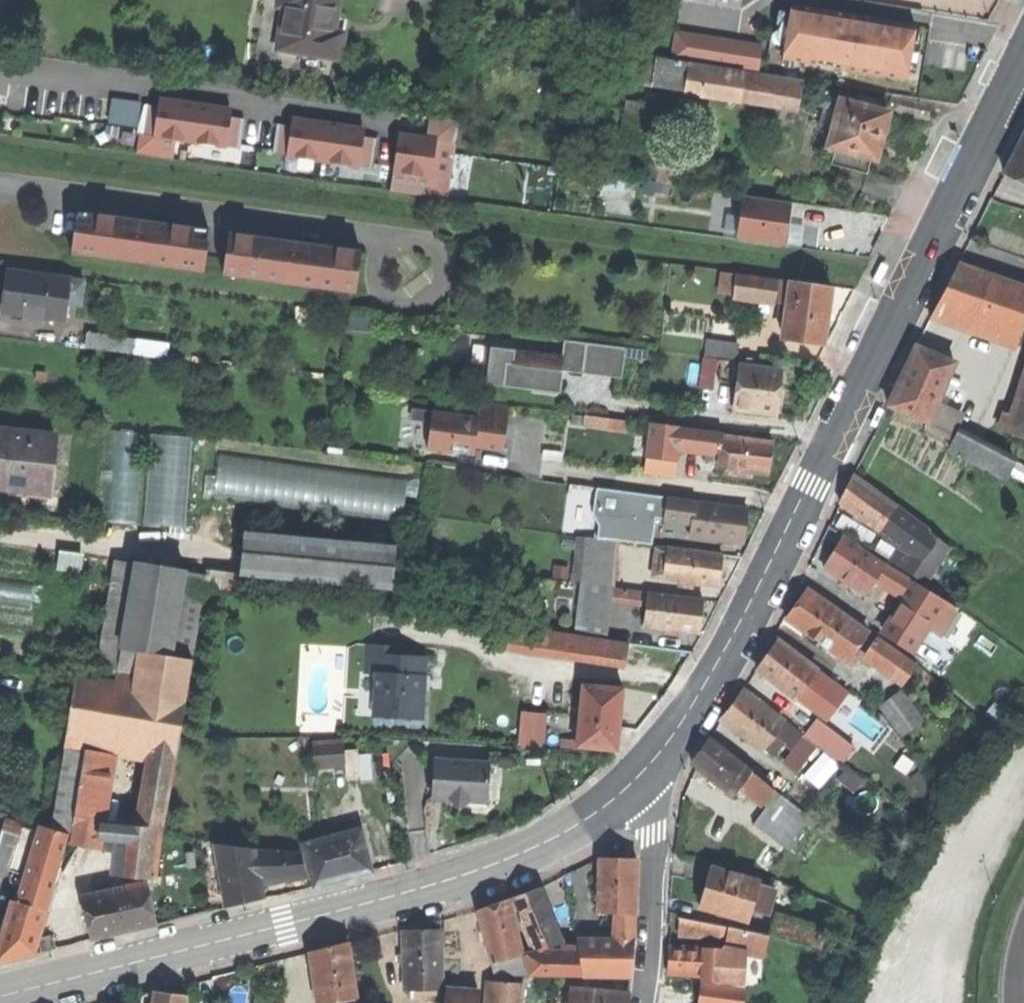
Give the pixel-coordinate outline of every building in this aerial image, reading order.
[(341,62),(345,36),(336,35),(342,0),(279,0),(278,9),(285,10),(279,52),(341,62)] [(906,82),(911,51),(917,13),(838,0),(801,0),(791,63),(906,82)] [(661,61),(657,87),(675,90),(677,71),(690,73),(691,65),(661,61)] [(704,67),(691,65),(690,73),(688,91),(700,93),(704,67)] [(730,71),(704,67),(700,93),(726,97),(730,71)] [(688,91),(690,73),(677,71),(675,90),(688,91)] [(747,73),(730,71),(726,97),(743,99),(744,92),(747,73)] [(776,78),(747,73),(744,92),(774,96),(776,78)] [(805,82),(776,78),(774,96),(802,100),(805,82)] [(801,108),(802,100),(774,96),(744,92),(743,99),(801,108)] [(820,104),(827,106),(840,110),(843,100),(822,94),(820,104)] [(243,104),(154,97),(153,99),(111,96),(109,121),(139,123),(136,153),(175,155),(176,140),(239,145),(243,104)] [(868,157),(877,160),(880,149),(882,141),(884,141),(885,137),(891,135),(893,128),(891,122),(889,121),(891,112),(843,100),(840,110),(835,128),(830,148),(837,149),(868,157)] [(671,110),(630,104),(624,142),(665,149),(671,110)] [(822,125),(835,128),(840,110),(827,106),(822,125)] [(672,108),(671,110),(665,149),(660,183),(674,185),(686,110),(672,108)] [(286,113),(281,154),(370,166),(376,125),(286,113)] [(450,196),(457,127),(428,124),(427,131),(394,128),(387,189),(450,196)] [(1005,173),(1023,183),(1023,135),(1019,145),(1005,173)] [(864,173),(868,157),(837,149),(832,164),(864,173)] [(782,244),(790,199),(739,190),(730,234),(782,244)] [(79,215),(74,257),(132,265),(133,254),(148,256),(146,267),(205,275),(211,232),(144,223),(79,215)] [(230,236),(225,278),(284,286),(284,283),(299,285),(298,288),(357,296),(362,253),(304,245),(302,256),(294,255),(288,255),(290,243),(230,236)] [(1021,333),(1023,324),(1023,291),(979,276),(982,269),(960,261),(937,304),(1021,333)] [(8,291),(5,312),(64,320),(67,300),(70,281),(10,272),(8,291)] [(722,295),(738,297),(740,277),(724,275),(722,295)] [(740,277),(738,297),(775,301),(777,281),(740,277)] [(84,283),(70,281),(67,300),(82,302),(84,283)] [(787,338),(826,342),(829,317),(832,289),(793,285),(787,338)] [(138,351),(167,354),(168,341),(139,339),(138,351)] [(707,360),(737,363),(739,343),(709,340),(707,360)] [(586,359),(588,344),(565,342),(564,356),(517,351),(515,365),(510,365),(508,386),(535,389),(534,395),(559,397),(562,373),(584,375),(586,359)] [(928,421),(929,422),(935,409),(956,362),(917,345),(904,374),(889,404),(928,421)] [(736,410),(778,415),(780,395),(783,374),(741,369),(736,410)] [(424,447),(503,451),(506,401),(478,399),(477,409),(426,406),(424,447)] [(1023,400),(1017,419),(1012,433),(1023,437),(1023,400)] [(408,420),(421,425),(428,408),(415,403),(408,420)] [(957,419),(935,409),(929,422),(928,421),(925,428),(948,439),(957,419)] [(999,428),(1012,433),(1017,419),(1004,414),(999,428)] [(643,463),(646,439),(647,428),(630,426),(628,441),(623,440),(620,460),(643,463)] [(112,518),(139,518),(139,427),(111,427),(112,518)] [(701,446),(721,449),(723,437),(647,428),(646,439),(701,446)] [(0,429),(0,487),(49,492),(55,435),(0,429)] [(150,430),(144,521),(187,524),(193,433),(150,430)] [(958,432),(950,448),(1007,477),(1009,473),(1015,461),(958,432)] [(773,443),(723,437),(721,449),(721,454),(719,471),(769,477),(771,458),(773,443)] [(1015,461),(1009,473),(1023,481),(1023,466),(1015,461)] [(333,485),(330,504),(398,514),(404,478),(346,469),(344,486),(333,485)] [(653,470),(650,497),(666,499),(669,472),(653,470)] [(880,530),(887,521),(897,507),(854,476),(847,489),(840,502),(880,530)] [(603,531),(601,539),(616,541),(652,545),(655,520),(666,521),(668,502),(668,499),(666,499),(650,497),(600,490),(599,496),(602,505),(599,506),(601,511),(599,513),(594,514),(600,522),(603,527),(603,531)] [(695,505),(668,502),(666,521),(692,525),(695,505)] [(748,512),(695,505),(692,525),(691,538),(744,544),(746,529),(748,512)] [(887,521),(913,540),(923,526),(897,507),(887,521)] [(897,564),(925,583),(950,546),(923,526),(913,540),(897,564)] [(245,532),(241,574),(391,589),(396,547),(245,532)] [(587,537),(582,582),(612,585),(616,541),(601,539),(587,537)] [(866,594),(876,580),(885,564),(843,538),(832,555),(824,568),(866,594)] [(658,547),(656,563),(666,564),(668,549),(658,547)] [(664,580),(719,587),(721,572),(723,556),(668,549),(666,564),(664,577),(664,580)] [(206,574),(116,559),(97,678),(146,686),(151,652),(192,659),(206,574)] [(654,576),(664,577),(666,564),(656,563),(654,576)] [(876,580),(901,595),(910,580),(885,564),(876,580)] [(34,578),(0,579),(0,596),(34,595),(34,578)] [(901,595),(906,599),(916,584),(910,580),(901,595)] [(577,632),(606,636),(610,604),(611,590),(612,585),(582,582),(577,632)] [(884,635),(912,652),(927,627),(944,601),(916,584),(906,599),(884,635)] [(798,602),(787,618),(848,661),(868,632),(807,589),(798,602)] [(629,592),(611,590),(610,604),(627,606),(629,592)] [(649,594),(629,592),(627,606),(647,608),(649,594)] [(704,600),(649,594),(647,608),(645,628),(700,635),(702,617),(704,600)] [(958,610),(944,601),(927,627),(941,636),(958,610)] [(508,646),(626,663),(628,645),(510,629),(508,646)] [(903,656),(875,638),(862,657),(903,684),(917,663),(904,654),(903,656)] [(768,654),(757,669),(798,698),(800,695),(819,670),(778,640),(768,654)] [(378,675),(375,717),(424,720),(425,693),(417,692),(418,677),(421,677),(422,659),(402,658),(403,648),(367,646),(365,673),(365,674),(378,675)] [(186,693),(192,659),(151,652),(146,686),(186,693)] [(848,691),(819,670),(800,695),(829,716),(848,691)] [(359,716),(375,717),(378,675),(365,674),(365,673),(362,672),(359,716)] [(67,737),(86,740),(97,678),(77,675),(67,737)] [(426,677),(421,677),(418,677),(417,692),(425,693),(426,685),(426,677)] [(183,710),(186,693),(146,686),(97,678),(86,740),(92,741),(100,696),(183,710)] [(578,741),(578,749),(619,752),(621,720),(624,690),(583,686),(578,741)] [(731,705),(721,718),(762,749),(765,747),(774,735),(784,721),(743,690),(731,705)] [(902,692),(882,708),(903,736),(923,720),(902,692)] [(175,759),(183,710),(100,696),(92,741),(92,745),(107,748),(152,755),(175,759)] [(521,747),(546,748),(547,715),(522,714),(521,747)] [(785,720),(784,721),(774,735),(782,741),(804,759),(815,743),(785,720)] [(773,753),(782,741),(774,735),(765,747),(773,753)] [(701,749),(692,761),(734,794),(740,786),(752,771),(709,738),(701,749)] [(99,805),(107,748),(92,745),(92,741),(86,740),(77,802),(99,805)] [(563,749),(571,749),(572,741),(563,740),(563,749)] [(843,764),(815,743),(804,759),(791,776),(818,796),(843,764)] [(315,746),(316,766),(346,764),(345,752),(344,744),(315,746)] [(358,751),(345,752),(346,764),(347,779),(360,778),(359,757),(358,751)] [(170,789),(175,759),(152,755),(147,785),(170,789)] [(372,756),(359,757),(360,778),(360,781),(374,781),(372,756)] [(491,767),(436,763),(434,792),(444,793),(450,802),(460,813),(469,803),(488,805),(490,785),(491,767)] [(777,790),(752,771),(740,786),(765,805),(777,790)] [(163,829),(170,789),(147,785),(142,815),(141,826),(161,828),(163,829)] [(805,812),(777,790),(765,805),(743,834),(771,856),(805,812)] [(433,801),(450,802),(444,793),(434,792),(433,801)] [(93,846),(99,805),(77,802),(71,843),(93,846)] [(129,818),(128,824),(141,826),(142,815),(134,814),(129,818)] [(9,872),(22,827),(5,822),(0,841),(0,869),(9,872)] [(155,878),(161,828),(141,826),(128,824),(123,875),(155,878)] [(41,881),(57,886),(70,841),(22,827),(9,872),(41,881)] [(305,845),(316,888),(350,879),(373,873),(362,831),(305,845)] [(214,845),(226,907),(246,903),(266,899),(263,883),(256,850),(214,845)] [(302,852),(256,850),(263,883),(307,874),(302,852)] [(619,860),(600,860),(599,915),(615,915),(636,915),(638,861),(619,860)] [(700,907),(747,920),(752,903),(758,882),(759,880),(711,867),(705,886),(700,907)] [(49,912),(57,886),(41,881),(33,908),(49,912)] [(776,887),(758,882),(752,903),(770,908),(776,887)] [(81,899),(91,940),(124,932),(157,925),(147,884),(81,899)] [(525,895),(512,900),(532,952),(533,954),(543,950),(561,943),(540,889),(525,895)] [(493,907),(480,912),(492,963),(520,956),(508,901),(493,907)] [(49,912),(33,908),(13,902),(0,946),(0,961),(15,959),(37,955),(49,912)] [(634,941),(636,915),(615,915),(615,940),(634,941)] [(680,935),(726,938),(729,926),(681,917),(680,935)] [(726,938),(725,946),(746,950),(764,954),(768,934),(729,926),(726,938)] [(823,932),(811,928),(806,945),(818,948),(823,932)] [(421,931),(403,932),(404,991),(425,991),(443,990),(441,931),(421,931)] [(631,978),(634,941),(615,940),(579,940),(584,977),(631,978)] [(321,1002),(330,1002),(357,999),(348,943),(328,948),(313,952),(321,1002)] [(702,947),(669,946),(668,961),(668,974),(701,975),(702,947)] [(724,948),(717,947),(721,981),(721,983),(744,985),(746,950),(725,946),(724,948)] [(717,947),(702,947),(701,975),(701,979),(721,981),(717,947)] [(545,956),(543,950),(533,954),(532,952),(524,954),(529,978),(582,979),(578,951),(557,951),(545,956)] [(524,976),(520,956),(492,963),(495,977),(524,976)] [(523,985),(488,982),(487,1002),(522,1002),(523,985)] [(570,990),(569,1002),(628,1002),(628,994),(570,990)] [(156,992),(155,1002),(186,1002),(187,996),(171,994),(156,992)] [(445,993),(444,1002),(479,1002),(480,996),(445,993)]
